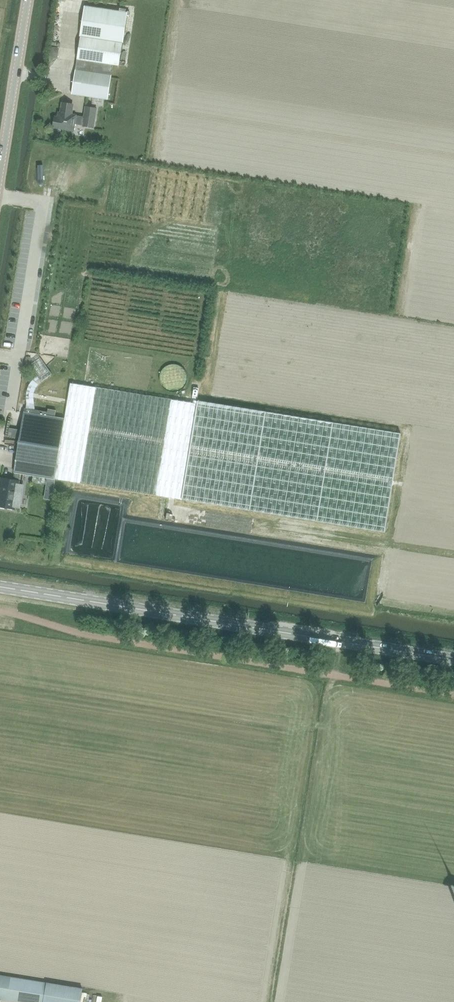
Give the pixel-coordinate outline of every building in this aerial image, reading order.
[(85,6),(84,14),(81,37),(78,49),(72,94),(108,100),(113,65),(119,66),(122,43),(127,13),(85,6)] [(97,108),(85,106),(83,116),(77,115),(77,114),(69,113),(70,103),(62,102),(60,111),(58,111),(57,117),(54,117),(53,128),(74,132),(75,124),(82,125),(82,126),(94,128),(97,108)] [(14,473),(13,479),(19,480),(20,473),(32,475),(47,478),(55,479),(131,491),(180,499),(184,477),(196,403),(114,390),(70,383),(65,418),(48,415),(48,411),(25,407),(25,412),(24,411),(14,473)] [(184,477),(180,499),(385,532),(401,433),(198,401),(197,403),(196,403),(184,477)] [(32,475),(32,481),(46,484),(47,478),(32,475)] [(0,478),(0,507),(16,510),(16,507),(20,508),(22,495),(18,494),(20,480),(0,477),(0,478)] [(46,484),(45,490),(53,492),(55,479),(47,478),(46,484)] [(48,982),(0,975),(0,999),(16,1001),(81,1001),(83,988),(48,982)]
